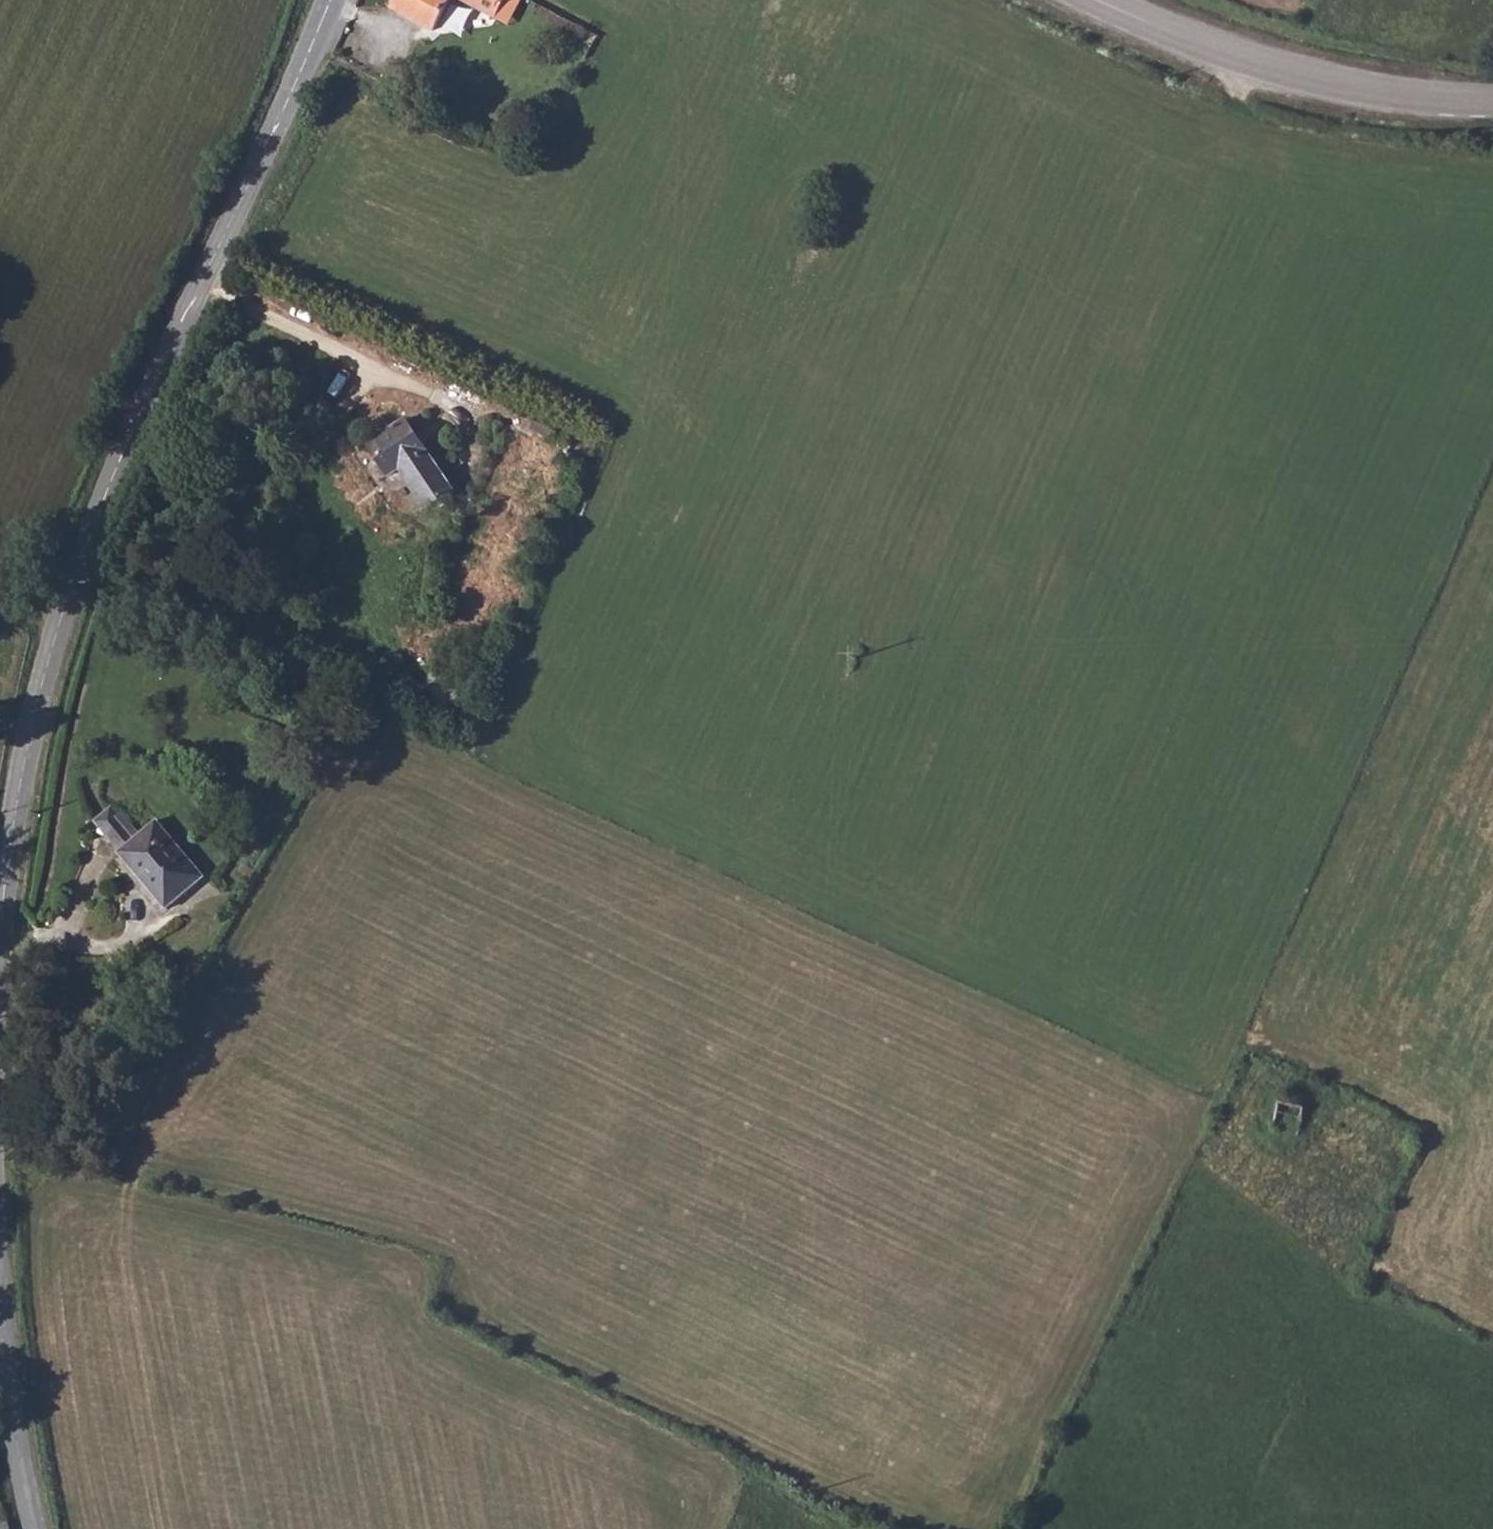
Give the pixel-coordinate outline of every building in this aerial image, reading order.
[(398,7),(437,29),(453,0),(401,0),(398,7)] [(479,8),(484,0),(463,0),(479,8)] [(479,8),(501,19),(512,0),(484,0),(479,8)] [(411,422),(375,445),(395,477),(403,472),(432,510),(459,494),(411,422)] [(103,826),(128,855),(150,838),(124,808),(103,826)] [(150,838),(128,855),(141,873),(145,872),(172,903),(206,874),(165,826),(150,838)] [(8,1517),(0,1519),(0,1528),(10,1528),(8,1517)]
